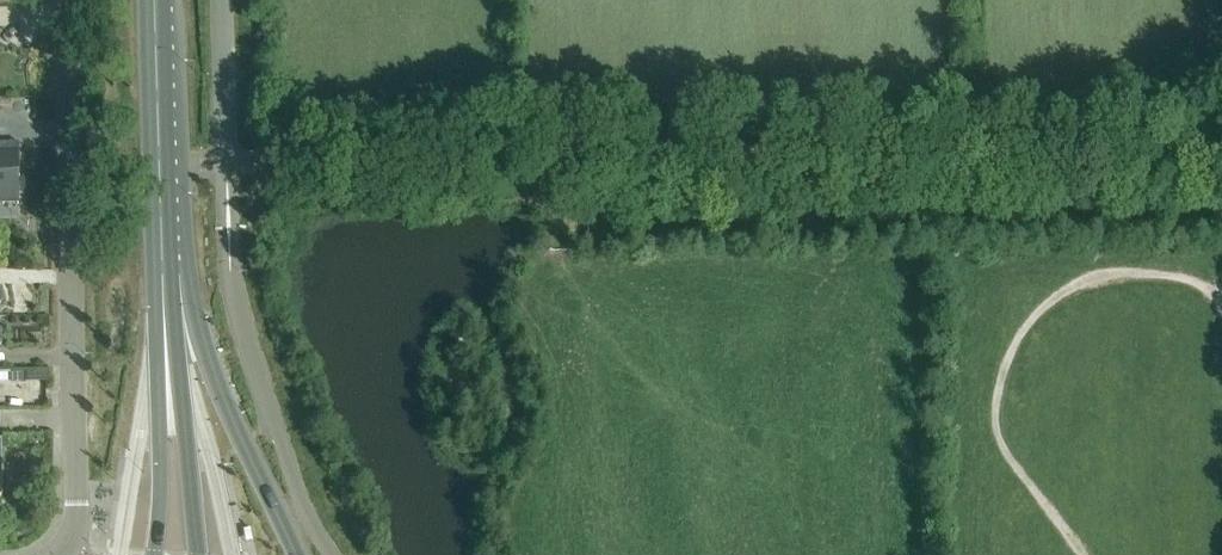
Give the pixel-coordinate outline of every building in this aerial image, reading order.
[(18,177),(18,143),(0,144),(0,205),(18,204),(17,177),(18,177)]
